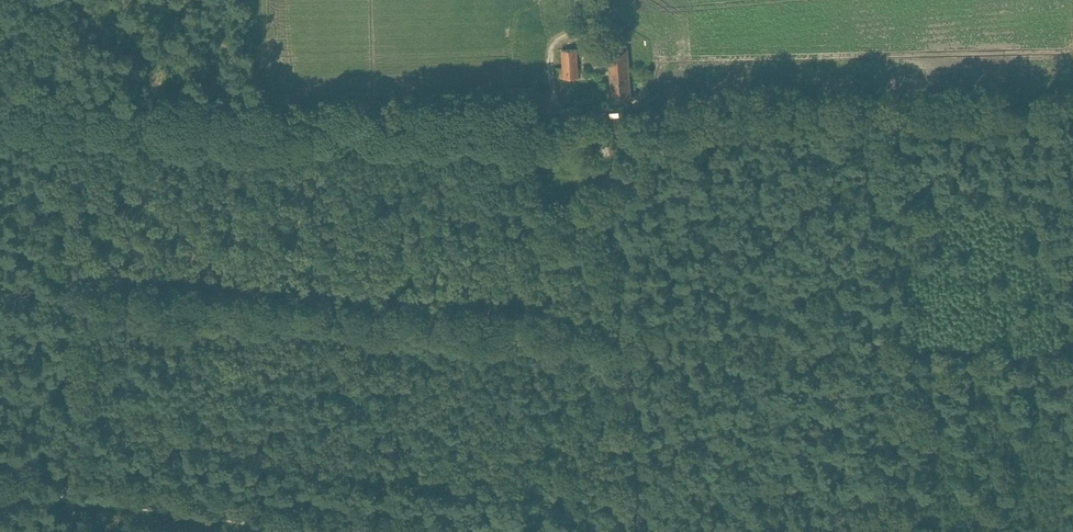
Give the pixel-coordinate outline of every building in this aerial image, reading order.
[(627,47),(608,48),(612,101),(630,99),(627,47)] [(577,48),(561,49),(562,52),(563,67),(563,78),(579,77),(578,69),(577,60),(577,51),(577,48)]
